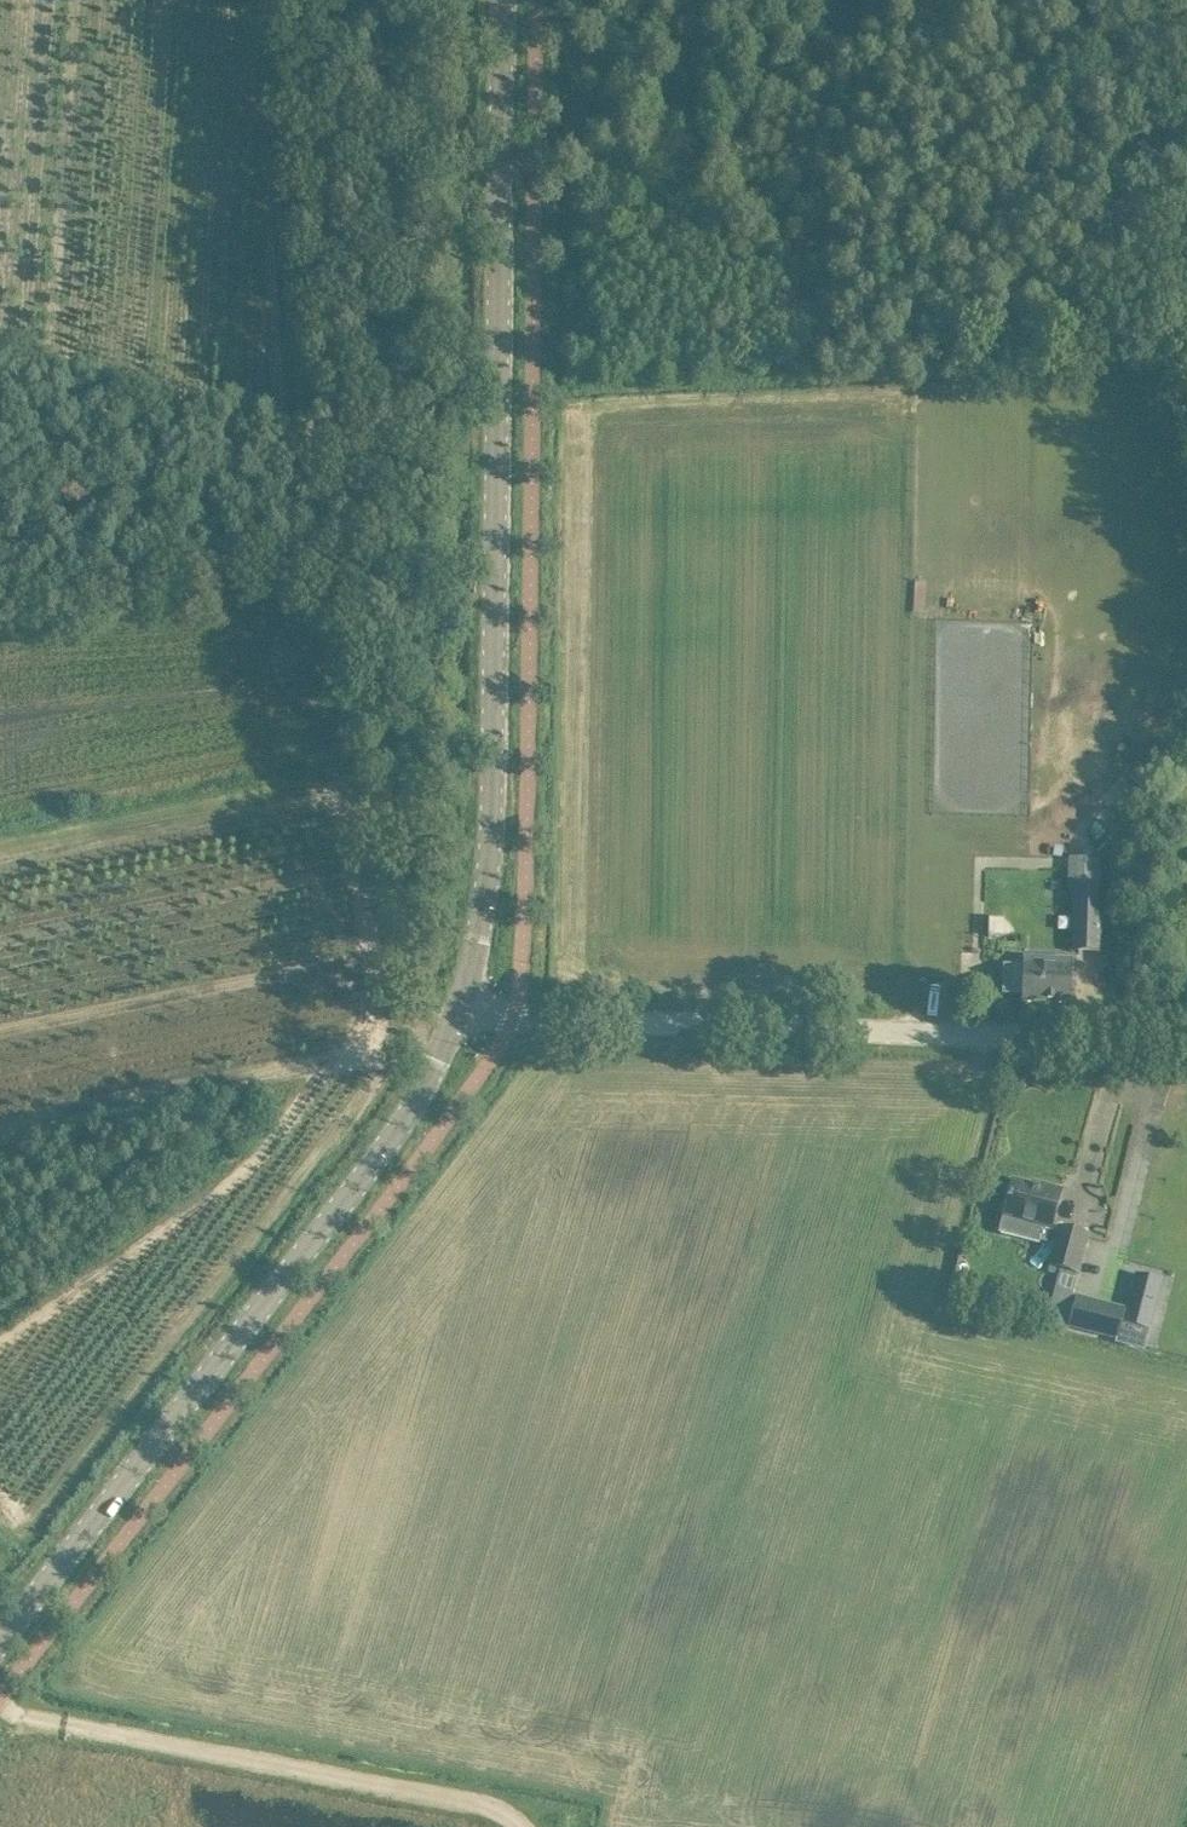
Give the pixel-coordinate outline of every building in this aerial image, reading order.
[(1099,951),(1102,914),(1096,913),(1097,890),(1076,889),(1073,950),(1099,951)] [(1070,1003),(1072,959),(1023,957),(1021,1001),(1070,1003)] [(1046,1190),(1013,1181),(1004,1217),(1043,1227),(1039,1240),(1055,1244),(1049,1265),(1077,1272),(1087,1235),(1059,1228),(1059,1229),(1052,1228),(1062,1189),(1047,1186),(1046,1190)] [(1118,1341),(1126,1307),(1077,1294),(1068,1328),(1118,1341)]
